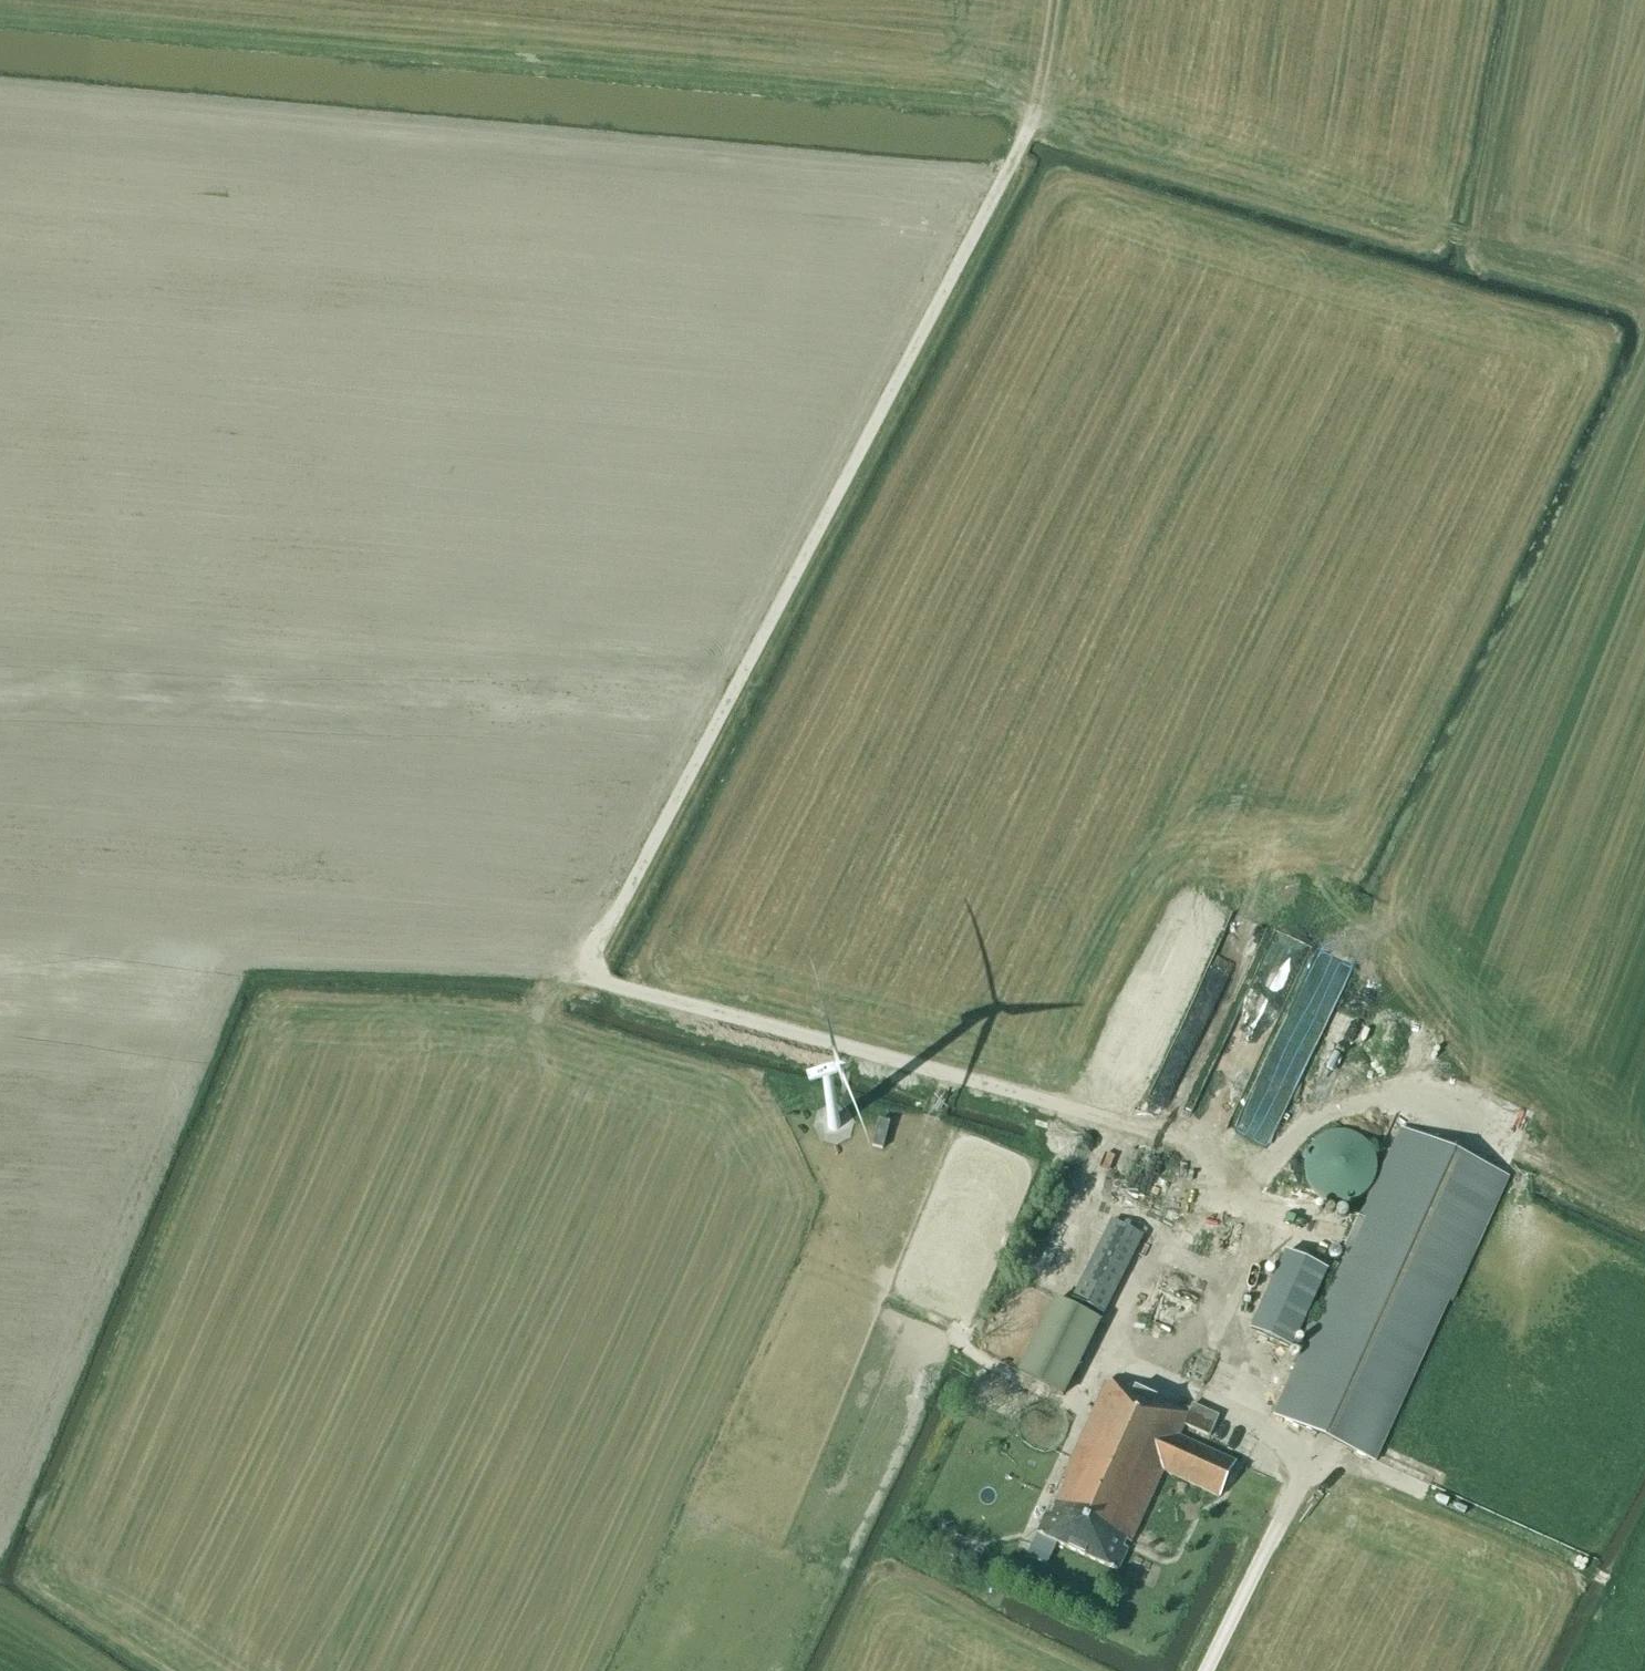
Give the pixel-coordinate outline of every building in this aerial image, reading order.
[(1324,949),(1313,979),(1339,988),(1350,958),(1324,949)] [(1298,1338),(1307,1342),(1274,1417),(1376,1463),(1505,1176),(1403,1130),(1314,1326),(1307,1322),(1329,1273),(1286,1253),(1256,1319),(1258,1319),(1252,1332),(1292,1350),(1298,1338)] [(1344,1132),(1341,1132),(1337,1132),(1334,1132),(1331,1133),(1328,1134),(1325,1135),(1322,1137),(1319,1139),(1317,1141),(1314,1143),(1312,1145),(1310,1148),(1308,1151),(1307,1154),(1306,1157),(1305,1160),(1304,1163),(1304,1167),(1304,1170),(1304,1173),(1305,1176),(1306,1180),(1307,1183),(1308,1186),(1310,1188),(1312,1191),(1314,1194),(1317,1196),(1319,1198),(1322,1200),(1325,1201),(1328,1203),(1331,1204),(1334,1204),(1337,1205),(1341,1205),(1344,1205),(1347,1204),(1350,1204),(1354,1203),(1357,1201),(1359,1200),(1362,1198),(1365,1196),(1367,1194),(1369,1191),(1371,1188),(1373,1186),(1374,1183),(1375,1180),(1376,1176),(1377,1173),(1377,1170),(1377,1167),(1377,1163),(1376,1160),(1375,1157),(1374,1154),(1373,1151),(1371,1148),(1369,1145),(1367,1143),(1365,1141),(1362,1139),(1359,1137),(1357,1135),(1354,1134),(1350,1133),(1347,1132),(1344,1132)] [(1019,1375),(1064,1397),(1140,1247),(1114,1233),(1076,1309),(1057,1300),(1019,1375)] [(1164,1473),(1219,1499),(1235,1464),(1179,1439),(1185,1427),(1210,1439),(1219,1418),(1193,1406),(1189,1415),(1130,1389),(1129,1390),(1109,1380),(1051,1506),(1056,1508),(1053,1513),(1049,1511),(1037,1537),(1118,1573),(1128,1551),(1124,1549),(1126,1543),(1131,1545),(1164,1473)]
